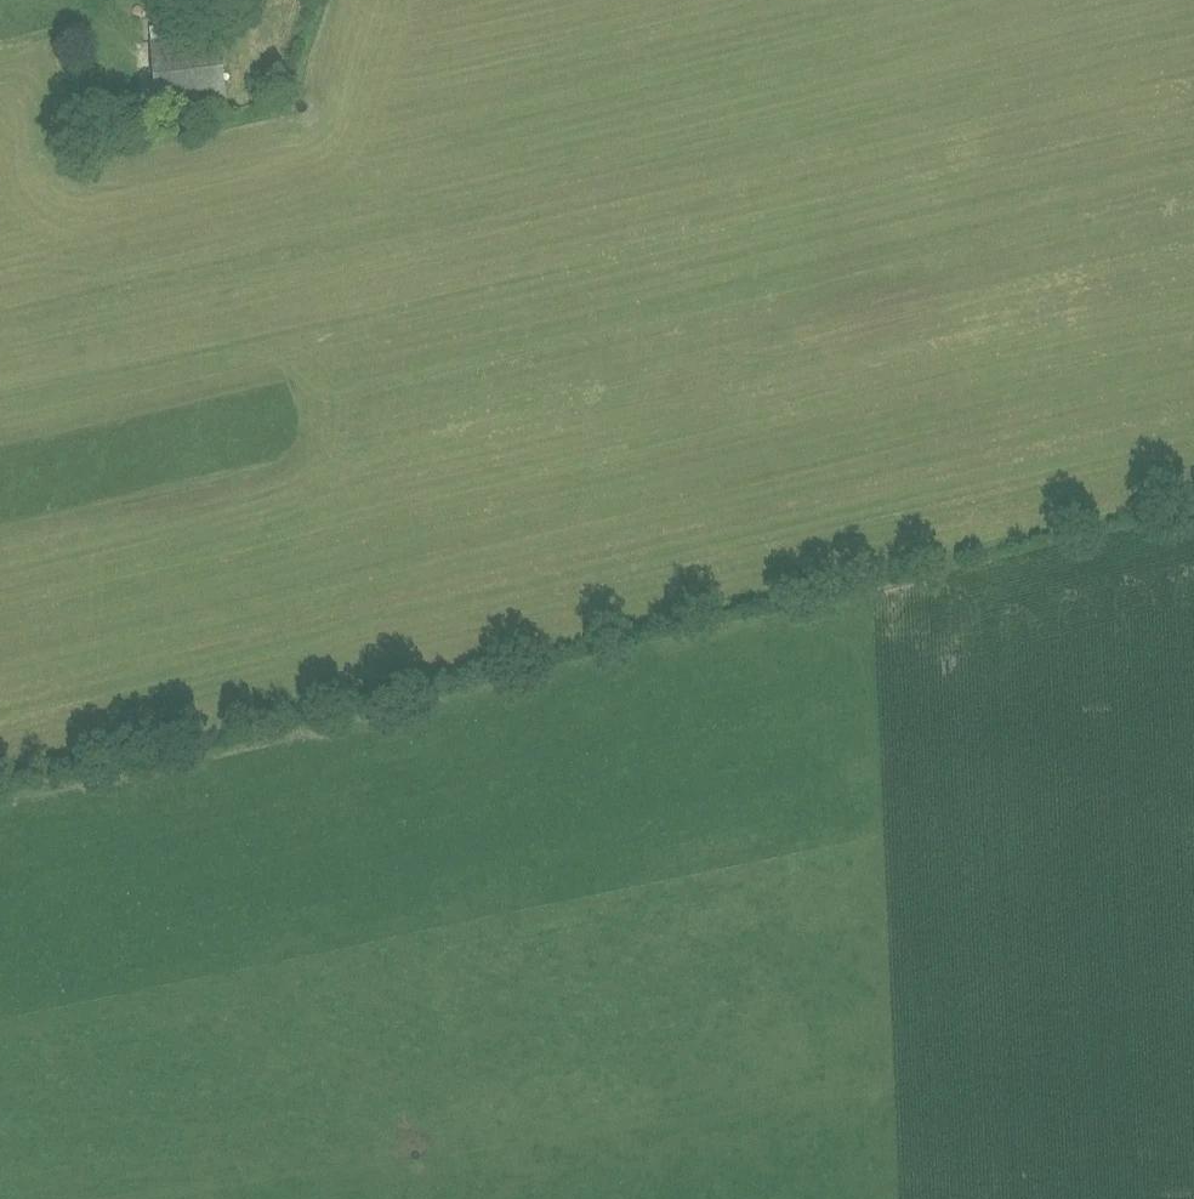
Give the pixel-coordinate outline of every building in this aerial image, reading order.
[(228,107),(218,30),(151,40),(158,116),(228,107)]
